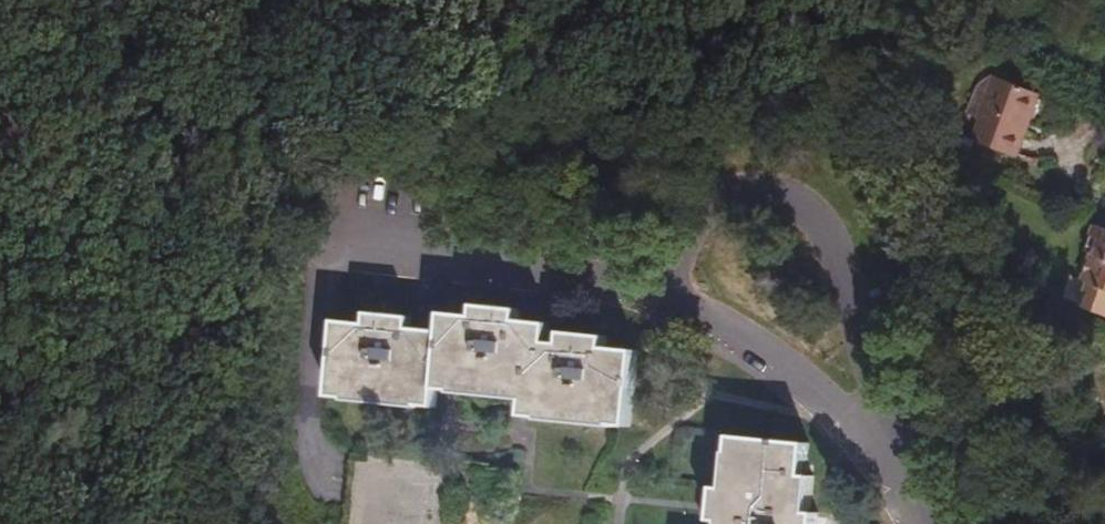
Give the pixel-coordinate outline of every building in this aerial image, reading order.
[(986,64),(961,127),(999,142),(1012,110),(1018,112),(1031,81),(986,64)] [(1012,110),(999,142),(1006,144),(1018,112),(1012,110)] [(1088,229),(1084,240),(1091,243),(1075,284),(1081,286),(1073,310),(1104,322),(1104,236),(1088,229)] [(433,371),(449,373),(450,367),(523,374),(522,384),(521,398),(537,400),(537,403),(610,410),(610,406),(626,408),(633,335),(602,332),(603,320),(562,316),(561,327),(560,335),(544,334),(545,325),(547,307),(515,304),(516,294),(473,290),(472,300),(471,308),(454,306),(455,298),(440,297),(438,315),(423,314),(423,323),(407,321),(407,312),(408,302),(365,297),(364,309),(333,306),(326,380),(342,381),(342,385),(414,392),(414,389),(431,390),(433,371)] [(472,300),(455,298),(454,306),(471,308),(472,300)] [(423,314),(407,312),(407,321),(423,323),(423,314)] [(561,327),(545,325),(544,334),(560,335),(561,327)] [(450,367),(449,373),(449,377),(522,384),(523,374),(450,367)] [(730,419),(729,435),(724,435),(721,471),(714,470),(711,503),(718,503),(717,523),(811,523),(811,522),(813,496),(806,496),(809,459),(800,459),(803,426),(730,419)]
